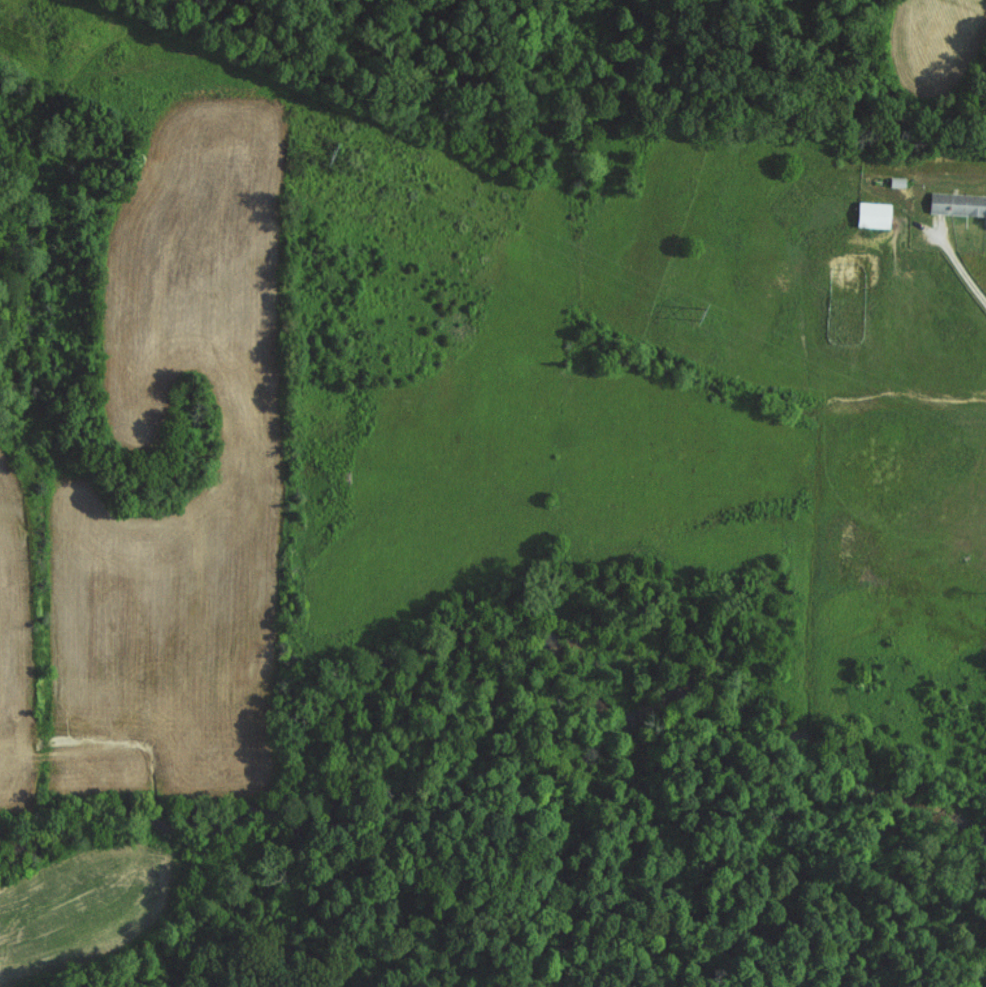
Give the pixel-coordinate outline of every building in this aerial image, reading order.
[(927,213),(984,216),(985,195),(929,191),(927,213)] [(855,226),(887,227),(888,203),(855,201),(855,226)]
